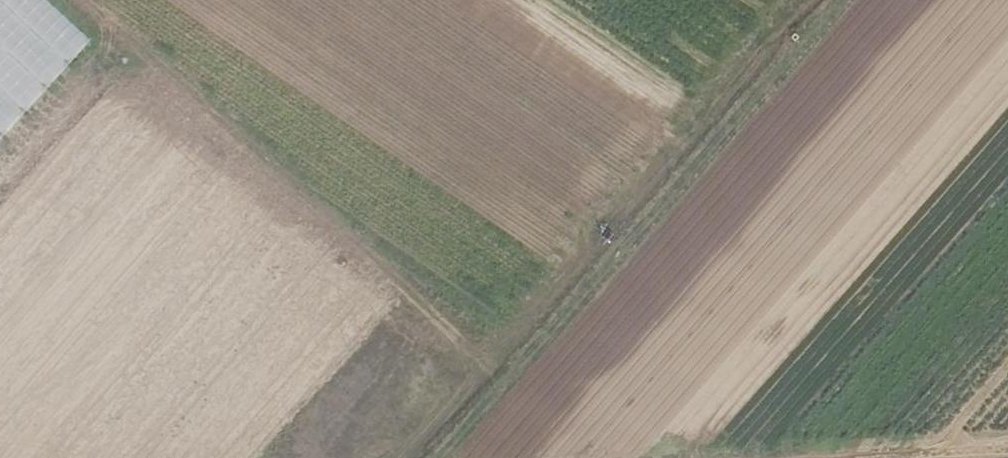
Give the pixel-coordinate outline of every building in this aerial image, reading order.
[(49,0),(0,0),(0,138),(91,38),(49,0)]
